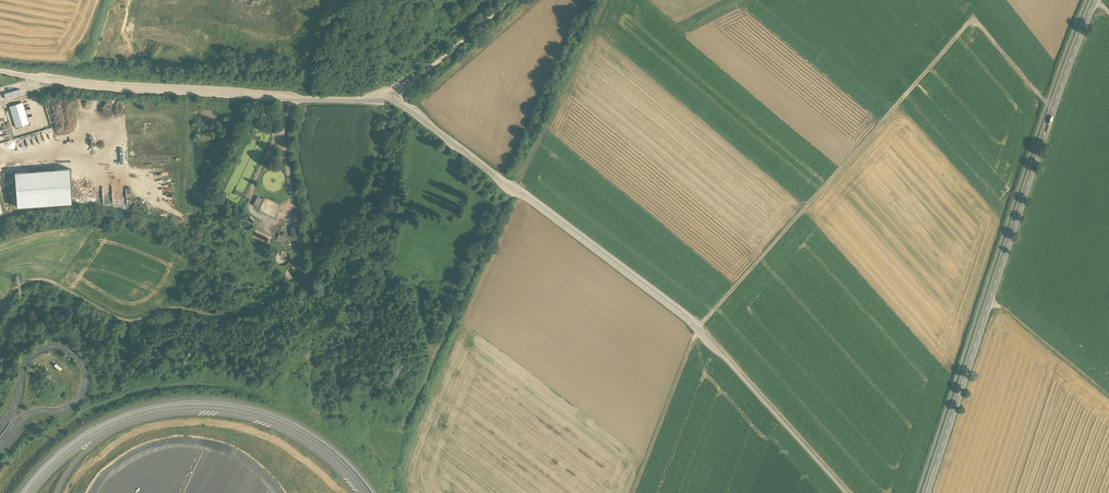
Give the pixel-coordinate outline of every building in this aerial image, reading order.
[(6,97),(22,94),(21,89),(5,93),(6,97)] [(10,105),(16,127),(30,123),(24,102),(10,105)] [(16,171),(18,206),(74,203),(73,168),(16,171)] [(259,195),(254,205),(260,208),(264,198),(259,195)] [(297,281),(298,273),(290,271),(288,280),(297,281)] [(46,368),(43,373),(57,383),(61,377),(46,368)]
